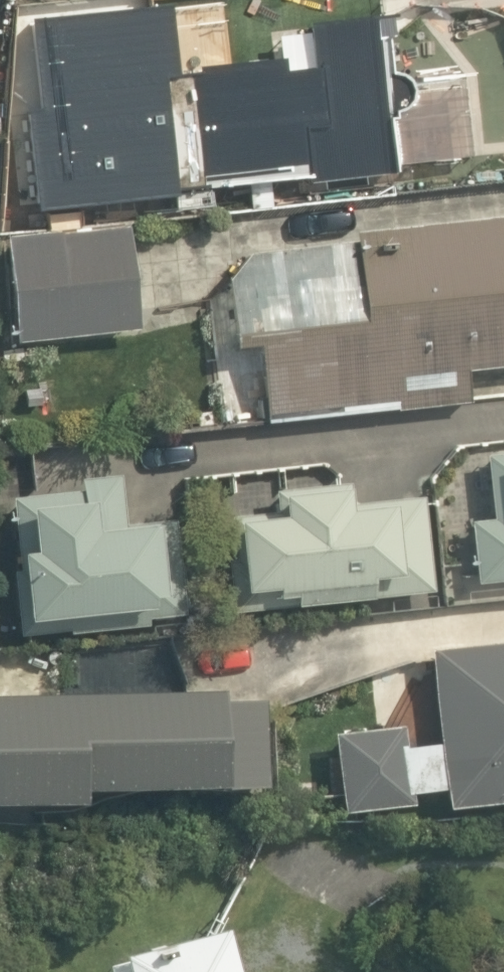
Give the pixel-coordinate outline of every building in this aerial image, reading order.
[(161,0),(92,8),(99,68),(167,60),(161,0)] [(503,62),(503,0),(455,0),(462,66),(503,62)] [(310,47),(172,63),(186,187),(390,164),(372,5),(307,12),(310,47)] [(215,243),(226,349),(251,347),(258,417),(461,397),(458,367),(503,362),(503,213),(215,243)] [(0,237),(0,307),(2,336),(131,327),(124,228),(0,237)] [(476,452),(482,518),(464,519),(470,582),(503,579),(503,449),(476,452)] [(276,511),(235,515),(242,583),(266,581),(269,605),(438,588),(428,495),(346,503),(343,470),(273,477),(276,511)] [(116,476),(6,480),(11,614),(171,608),(167,510),(117,512),(116,476)] [(426,643),(436,722),(444,799),(503,792),(503,634),(426,643)] [(0,692),(0,800),(72,796),(71,785),(261,774),(256,681),(185,685),(183,648),(95,653),(97,687),(0,692)] [(444,799),(436,722),(329,734),(338,811),(444,799)] [(111,971),(236,971),(221,916),(104,947),(111,971)]
